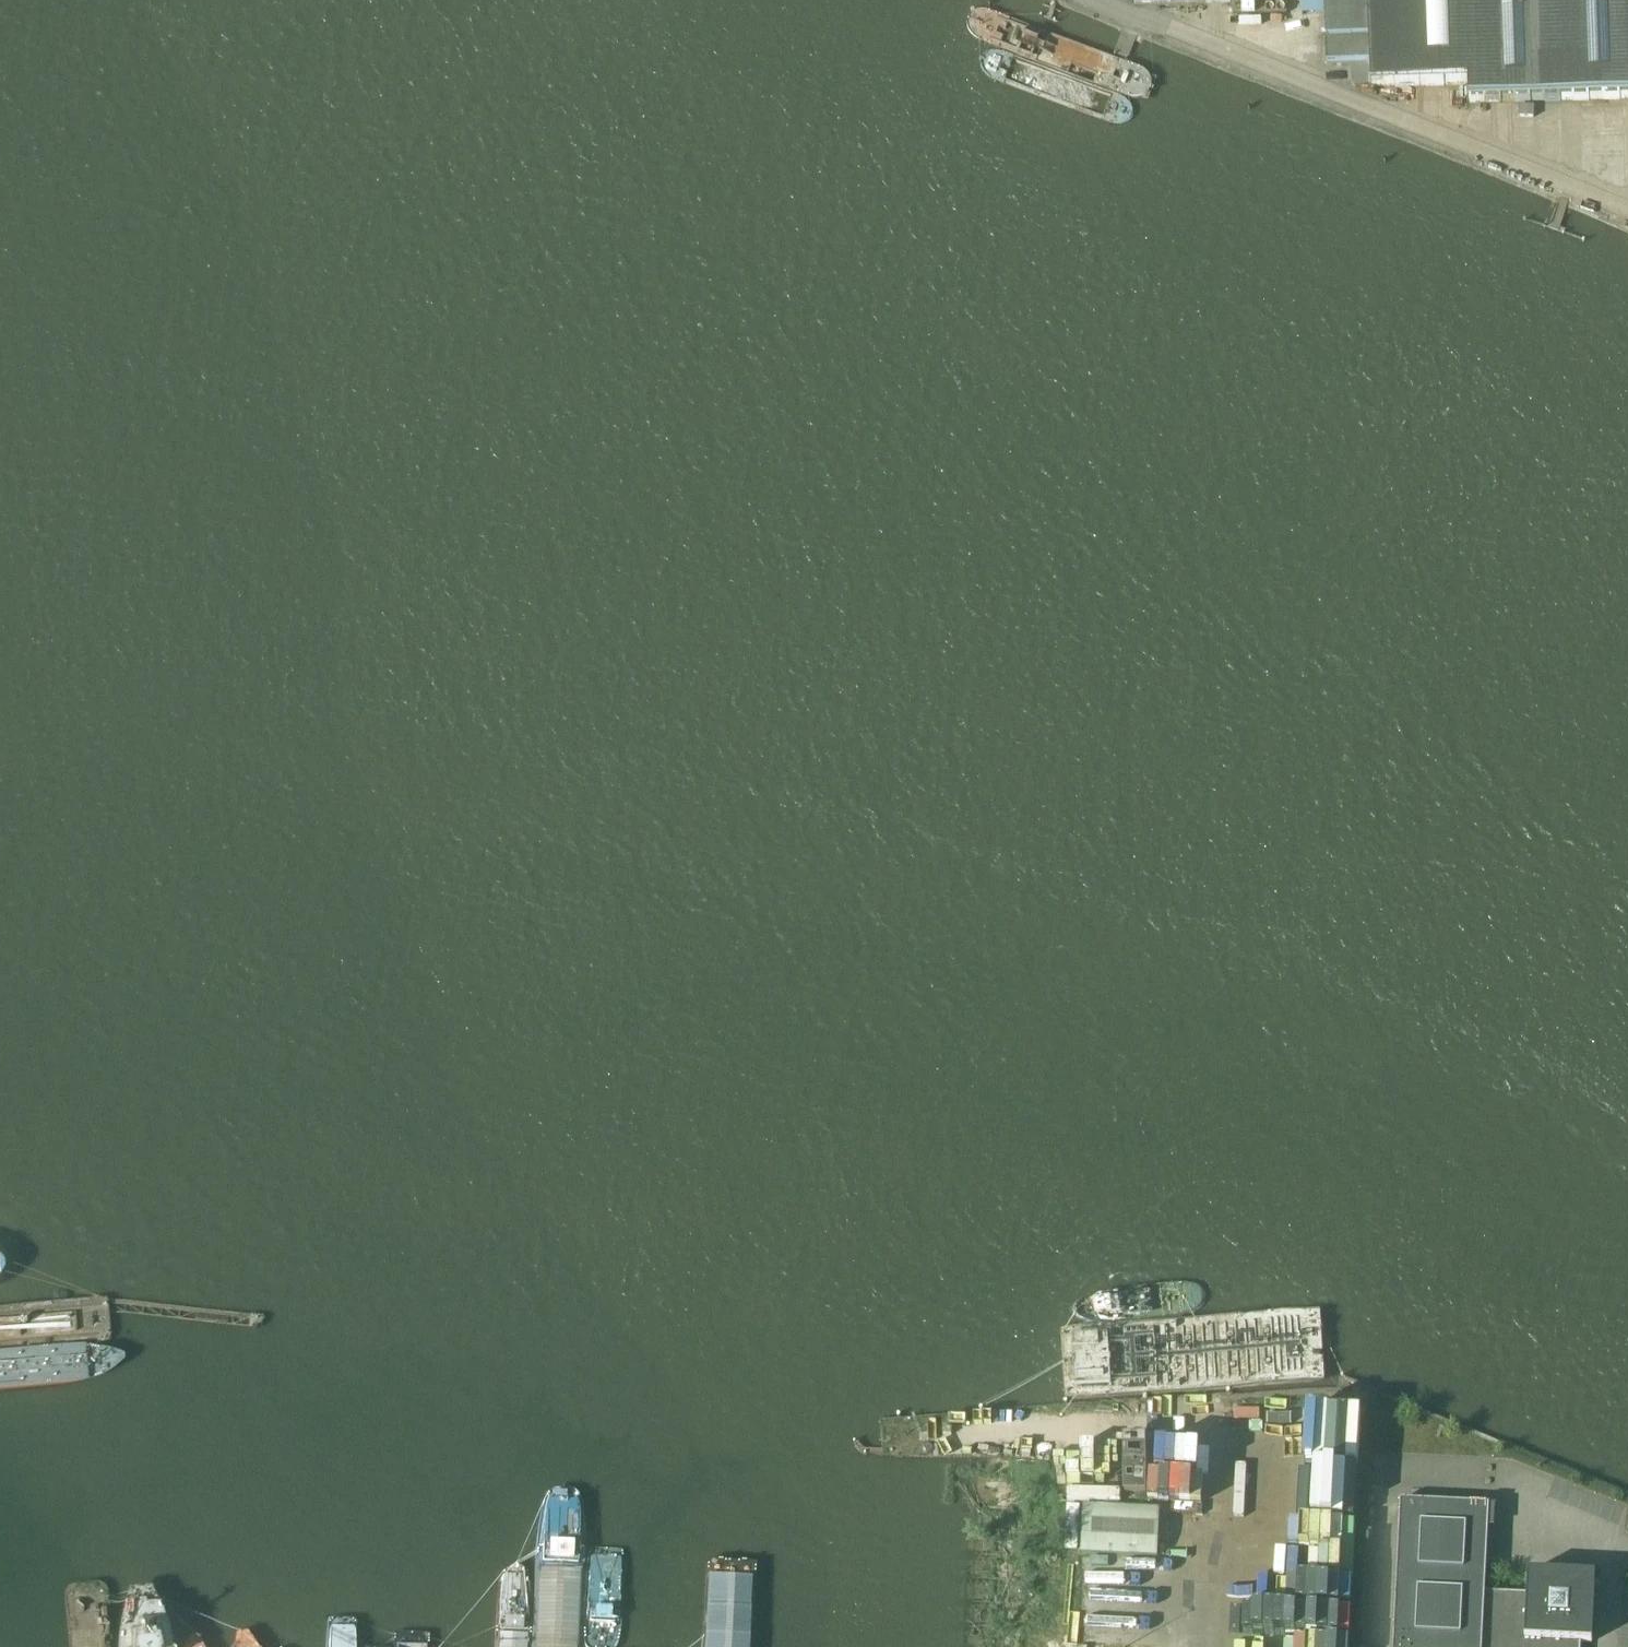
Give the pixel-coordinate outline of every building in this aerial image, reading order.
[(1135,5),(1325,0),(1326,22),(1327,66),(1352,65),(1353,87),(1367,86),(1367,88),(1468,85),(1469,102),(1627,98),(1627,0),(1135,0),(1135,5)] [(1165,1428),(1164,1443),(1204,1446),(1205,1431),(1165,1428)] [(1144,1494),(1143,1439),(1123,1439),(1124,1463),(1123,1463),(1123,1495),(1144,1494)] [(1073,1468),(1074,1481),(1115,1481),(1114,1467),(1073,1468)] [(1595,1576),(1528,1572),(1527,1594),(1485,1592),(1489,1505),(1400,1500),(1393,1646),(1580,1646),(1581,1642),(1592,1643),(1595,1576)]
